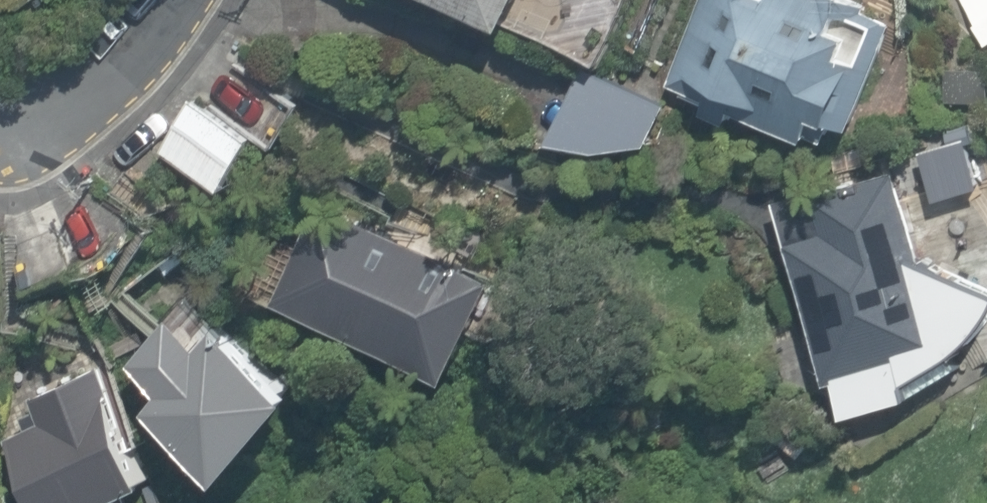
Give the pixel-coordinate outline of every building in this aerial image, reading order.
[(522,21),(531,0),(469,0),(522,21)] [(667,73),(841,143),(895,7),(877,0),(696,0),(667,73)] [(986,29),(986,0),(969,0),(986,29)] [(676,105),(592,69),(564,140),(613,151),(665,142),(676,105)] [(176,157),(246,199),(272,143),(203,104),(176,157)] [(504,261),(317,185),(272,296),(459,372),(504,261)] [(801,235),(858,421),(924,398),(919,382),(979,344),(986,330),(986,288),(916,261),(894,204),(801,235)] [(158,406),(241,474),(311,390),(229,323),(211,345),(173,314),(135,360),(172,390),(158,406)] [(36,502),(113,502),(157,481),(114,393),(120,390),(107,363),(35,399),(40,409),(22,417),(29,430),(6,441),(36,502)]
